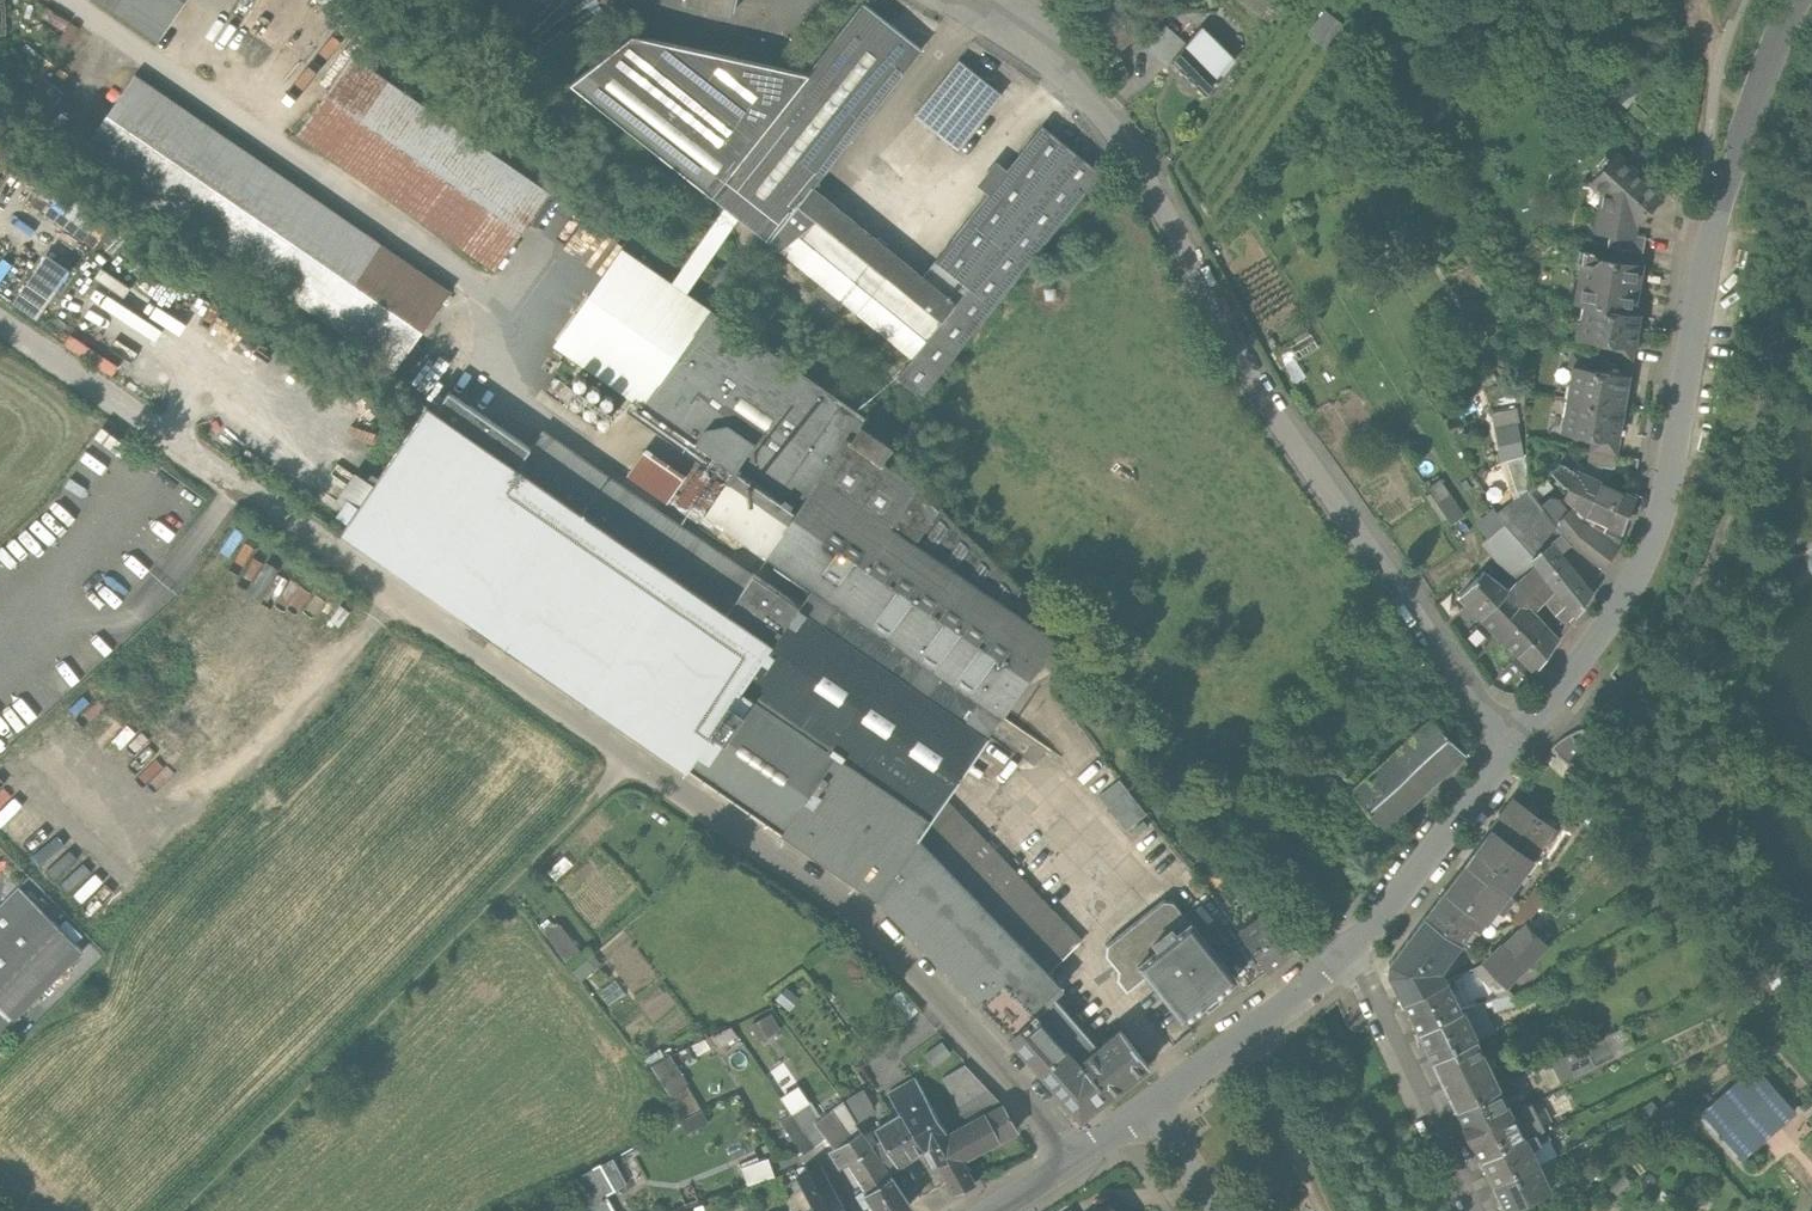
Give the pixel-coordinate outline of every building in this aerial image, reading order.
[(158,44),(188,0),(94,0),(158,44)] [(682,5),(728,17),(732,0),(684,0),(682,5)] [(631,35),(569,83),(712,195),(712,197),(820,285),(813,293),(836,313),(843,303),(911,359),(897,377),(921,397),(1098,172),(1042,126),(1006,171),(997,164),(979,187),(988,194),(921,277),(883,247),(886,244),(878,239),(876,240),(811,187),(920,49),(862,3),(807,74),(631,35)] [(1344,22),(1327,10),(1309,35),(1327,47),(1344,22)] [(1134,37),(1124,24),(1109,37),(1120,49),(1134,37)] [(1172,60),(1172,59),(1186,42),(1166,25),(1147,47),(1168,65),(1172,60)] [(1234,61),(1200,27),(1186,42),(1172,59),(1172,60),(1206,93),(1234,61)] [(549,194),(352,59),(297,138),(494,273),(549,194)] [(1127,71),(1121,59),(1109,65),(1115,77),(1127,71)] [(1000,94),(958,61),(914,116),(956,149),(1000,94)] [(449,294),(133,78),(79,157),(395,373),(449,294)] [(1625,160),(1647,180),(1656,170),(1635,150),(1625,160)] [(1590,182),(1601,191),(1595,229),(1609,231),(1633,235),(1633,234),(1635,223),(1662,194),(1647,180),(1625,160),(1616,153),(1590,182)] [(1645,236),(1633,234),(1633,235),(1609,231),(1607,245),(1614,247),(1611,260),(1640,266),(1645,236)] [(1601,249),(1585,247),(1582,262),(1592,264),(1600,259),(1611,260),(1601,249)] [(643,406),(709,311),(622,251),(556,346),(643,406)] [(1600,259),(1592,264),(1582,262),(1575,303),(1583,304),(1632,312),(1640,266),(1611,260),(1600,259)] [(1638,316),(1632,312),(1583,304),(1576,338),(1608,344),(1628,347),(1629,346),(1634,344),(1638,316)] [(867,419),(709,311),(643,406),(713,455),(682,499),(715,522),(712,527),(724,535),(727,530),(813,589),(1004,719),(1057,640),(1040,612),(939,508),(946,497),(921,479),(917,486),(881,462),(892,448),(862,427),(867,419)] [(1321,348),(1312,330),(1297,337),(1299,343),(1280,353),(1295,383),(1307,377),(1298,360),(1321,348)] [(1628,347),(1608,344),(1606,356),(1631,360),(1633,347),(1629,346),(1628,347)] [(1567,368),(1571,369),(1572,366),(1596,371),(1598,356),(1570,350),(1567,368)] [(1571,369),(1566,398),(1623,408),(1627,379),(1623,375),(1596,371),(1572,366),(1571,369)] [(434,414),(426,409),(341,533),(687,772),(739,697),(746,687),(745,686),(771,649),(726,615),(516,470),(529,452),(449,395),(434,414)] [(1617,438),(1623,408),(1566,398),(1560,433),(1592,439),(1611,442),(1614,440),(1617,438)] [(1491,413),(1500,462),(1524,456),(1514,408),(1491,413)] [(544,432),(529,452),(516,470),(726,615),(753,576),(544,432)] [(1590,450),(1617,455),(1619,442),(1614,440),(1611,442),(1592,439),(1590,450)] [(640,450),(627,479),(671,499),(685,470),(640,450)] [(1611,488),(1617,455),(1590,450),(1587,466),(1564,455),(1560,463),(1579,473),(1611,488)] [(1526,456),(1524,456),(1500,462),(1514,501),(1527,491),(1526,456)] [(358,473),(334,511),(346,519),(371,481),(358,473)] [(1596,533),(1616,546),(1633,499),(1611,488),(1579,473),(1569,497),(1585,513),(1586,512),(1602,520),(1596,533)] [(1604,570),(1616,546),(1596,533),(1580,524),(1541,481),(1527,491),(1561,534),(1566,539),(1571,543),(1604,570)] [(1464,520),(1441,483),(1428,492),(1452,528),(1464,520)] [(1538,564),(1533,557),(1561,534),(1527,491),(1514,501),(1497,514),(1496,512),(1478,527),(1488,538),(1485,541),(1518,580),(1538,564)] [(1518,580),(1516,582),(1540,606),(1557,615),(1567,626),(1591,594),(1559,553),(1571,543),(1566,539),(1561,534),(1533,557),(1538,564),(1518,580)] [(1460,597),(1482,619),(1503,598),(1510,591),(1509,590),(1485,573),(1460,597)] [(753,576),(726,615),(771,649),(799,607),(753,576)] [(1557,640),(1534,613),(1540,606),(1516,582),(1509,590),(1510,591),(1503,598),(1513,608),(1508,614),(1520,625),(1518,627),(1533,641),(1519,656),(1534,671),(1557,640)] [(833,762),(927,827),(946,801),(1004,719),(813,589),(801,608),(799,607),(771,649),(745,686),(746,687),(739,697),(833,762)] [(1513,608),(1503,598),(1482,619),(1519,656),(1533,641),(1518,627),(1520,625),(1508,614),(1513,608)] [(739,697),(687,772),(782,836),(833,762),(739,697)] [(1432,720),(1365,780),(1352,791),(1354,794),(1380,829),(1465,753),(1432,720)] [(1551,748),(1568,765),(1583,753),(1573,734),(1564,738),(1551,748)] [(1352,791),(1365,780),(1342,755),(1324,772),(1349,799),(1354,794),(1352,791)] [(877,902),(918,841),(927,827),(833,762),(782,836),(877,902)] [(1099,798),(1125,833),(1147,817),(1120,782),(1099,798)] [(1513,799),(1491,829),(1531,859),(1532,858),(1553,828),(1513,799)] [(1082,943),(946,801),(927,827),(918,841),(1049,976),(1082,943)] [(1491,829),(1465,863),(1506,893),(1526,867),(1530,870),(1537,861),(1532,858),(1531,859),(1491,829)] [(1054,999),(1062,990),(1049,976),(918,841),(877,902),(1011,1041),(1034,1019),(1031,1017),(1036,1013),(1038,1016),(1055,1000),(1054,999)] [(1486,920),(1494,909),(1502,915),(1514,899),(1506,893),(1465,863),(1445,890),(1486,920)] [(104,902),(118,878),(95,866),(82,890),(104,902)] [(19,888),(0,907),(0,1007),(14,1021),(83,952),(43,912),(36,904),(19,888)] [(1516,915),(1527,923),(1549,897),(1536,889),(1516,915)] [(1445,890),(1425,918),(1460,944),(1473,926),(1478,930),(1486,920),(1445,890)] [(1225,914),(1239,934),(1271,911),(1255,891),(1225,914)] [(49,906),(42,898),(36,904),(43,912),(49,906)] [(1176,936),(1191,924),(1174,903),(1164,902),(1107,947),(1106,958),(1119,973),(1117,983),(1127,995),(1148,978),(1138,966),(1158,950),(1153,944),(1171,930),(1176,936)] [(1239,934),(1268,973),(1295,952),(1282,925),(1271,911),(1239,934)] [(1388,976),(1390,976),(1403,1002),(1446,981),(1441,971),(1439,969),(1460,944),(1425,918),(1390,964),(1389,964),(1388,976)] [(1527,923),(1483,965),(1497,979),(1505,987),(1549,945),(1527,923)] [(1191,924),(1176,936),(1171,930),(1153,944),(1158,950),(1138,966),(1148,978),(1183,1022),(1236,980),(1191,924)] [(551,926),(542,933),(565,963),(578,953),(559,927),(555,930),(551,926)] [(572,973),(580,983),(601,965),(593,956),(572,973)] [(1473,969),(1490,987),(1497,979),(1483,965),(1473,969)] [(1794,976),(1786,969),(1768,978),(1772,986),(1794,976)] [(1486,991),(1495,1000),(1508,996),(1513,994),(1505,987),(1497,979),(1490,987),(1486,991)] [(1403,1002),(1418,1032),(1461,1011),(1446,981),(1403,1002)] [(615,983),(599,995),(609,1008),(625,997),(615,983)] [(788,1013),(798,1001),(785,990),(775,1002),(788,1013)] [(908,1023),(919,1013),(901,992),(890,1001),(908,1023)] [(1642,992),(1633,996),(1638,1006),(1647,1002),(1642,992)] [(1513,1007),(1508,996),(1495,1000),(1461,1011),(1476,1041),(1495,1032),(1485,1011),(1493,1008),(1494,1012),(1513,1007)] [(1031,1017),(1034,1019),(1011,1041),(1010,1042),(1082,1122),(1109,1101),(1080,1067),(1100,1051),(1055,1000),(1038,1016),(1036,1013),(1031,1017)] [(1418,1032),(1433,1063),(1476,1041),(1461,1011),(1418,1032)] [(779,1032),(771,1016),(749,1028),(757,1044),(779,1032)] [(1504,1027),(1502,1028),(1496,1031),(1500,1037),(1507,1034),(1504,1027)] [(732,1028),(692,1047),(697,1059),(738,1039),(732,1028)] [(1633,1050),(1623,1028),(1550,1063),(1551,1066),(1538,1072),(1547,1089),(1613,1057),(1614,1059),(1633,1050)] [(1751,1037),(1745,1028),(1723,1042),(1729,1051),(1751,1037)] [(1100,1051),(1080,1067),(1109,1101),(1149,1068),(1120,1034),(1100,1051)] [(1499,1088),(1476,1041),(1433,1063),(1456,1110),(1499,1088)] [(923,1057),(931,1070),(950,1058),(942,1045),(923,1057)] [(682,1118),(700,1110),(669,1058),(646,1069),(682,1118)] [(1756,1064),(1701,1112),(1742,1158),(1796,1110),(1756,1064)] [(969,1112),(975,1122),(1003,1106),(965,1067),(942,1079),(963,1115),(969,1112)] [(938,1167),(938,1168),(951,1160),(950,1159),(958,1154),(949,1137),(916,1081),(890,1096),(902,1116),(923,1152),(922,1153),(927,1161),(933,1170),(938,1167)] [(1456,1110),(1468,1135),(1512,1114),(1504,1099),(1499,1088),(1456,1110)] [(827,1139),(834,1150),(860,1134),(857,1125),(868,1118),(873,1108),(862,1091),(844,1103),(821,1119),(800,1089),(782,1101),(791,1114),(781,1121),(803,1155),(827,1139)] [(1512,1114),(1521,1109),(1514,1094),(1504,1099),(1512,1114)] [(1660,1112),(1651,1101),(1640,1109),(1649,1120),(1660,1112)] [(1468,1135),(1481,1161),(1543,1130),(1541,1126),(1535,1114),(1530,1104),(1521,1109),(1512,1114),(1468,1135)] [(975,1122),(949,1137),(958,1154),(962,1162),(993,1145),(1017,1132),(1003,1106),(975,1122)] [(1546,1108),(1535,1114),(1541,1126),(1552,1121),(1546,1108)] [(882,1142),(871,1150),(888,1175),(922,1153),(923,1152),(902,1116),(876,1132),(882,1142)] [(1481,1161),(1493,1186),(1536,1164),(1531,1152),(1550,1143),(1543,1130),(1481,1161)] [(840,1169),(849,1164),(871,1150),(860,1134),(834,1150),(830,1153),(840,1169)] [(1536,1164),(1554,1156),(1556,1155),(1550,1143),(1531,1152),(1536,1164)] [(888,1175),(871,1150),(849,1164),(866,1193),(890,1178),(888,1175)] [(951,1160),(938,1168),(946,1180),(947,1179),(956,1194),(974,1185),(970,1176),(962,1162),(958,1154),(950,1159),(951,1160)] [(1554,1156),(1536,1164),(1549,1191),(1567,1182),(1554,1156)] [(774,1178),(768,1161),(743,1169),(748,1186),(774,1178)] [(1536,1164),(1493,1186),(1506,1210),(1508,1210),(1549,1191),(1536,1164)] [(605,1198),(626,1186),(615,1165),(574,1188),(587,1210),(612,1210),(605,1198)] [(815,1210),(840,1210),(842,1210),(839,1205),(821,1169),(797,1180),(815,1210)] [(1631,1182),(1623,1174),(1605,1191),(1613,1199),(1631,1182)] [(866,1193),(864,1194),(876,1210),(905,1210),(910,1208),(890,1178),(866,1193)]
